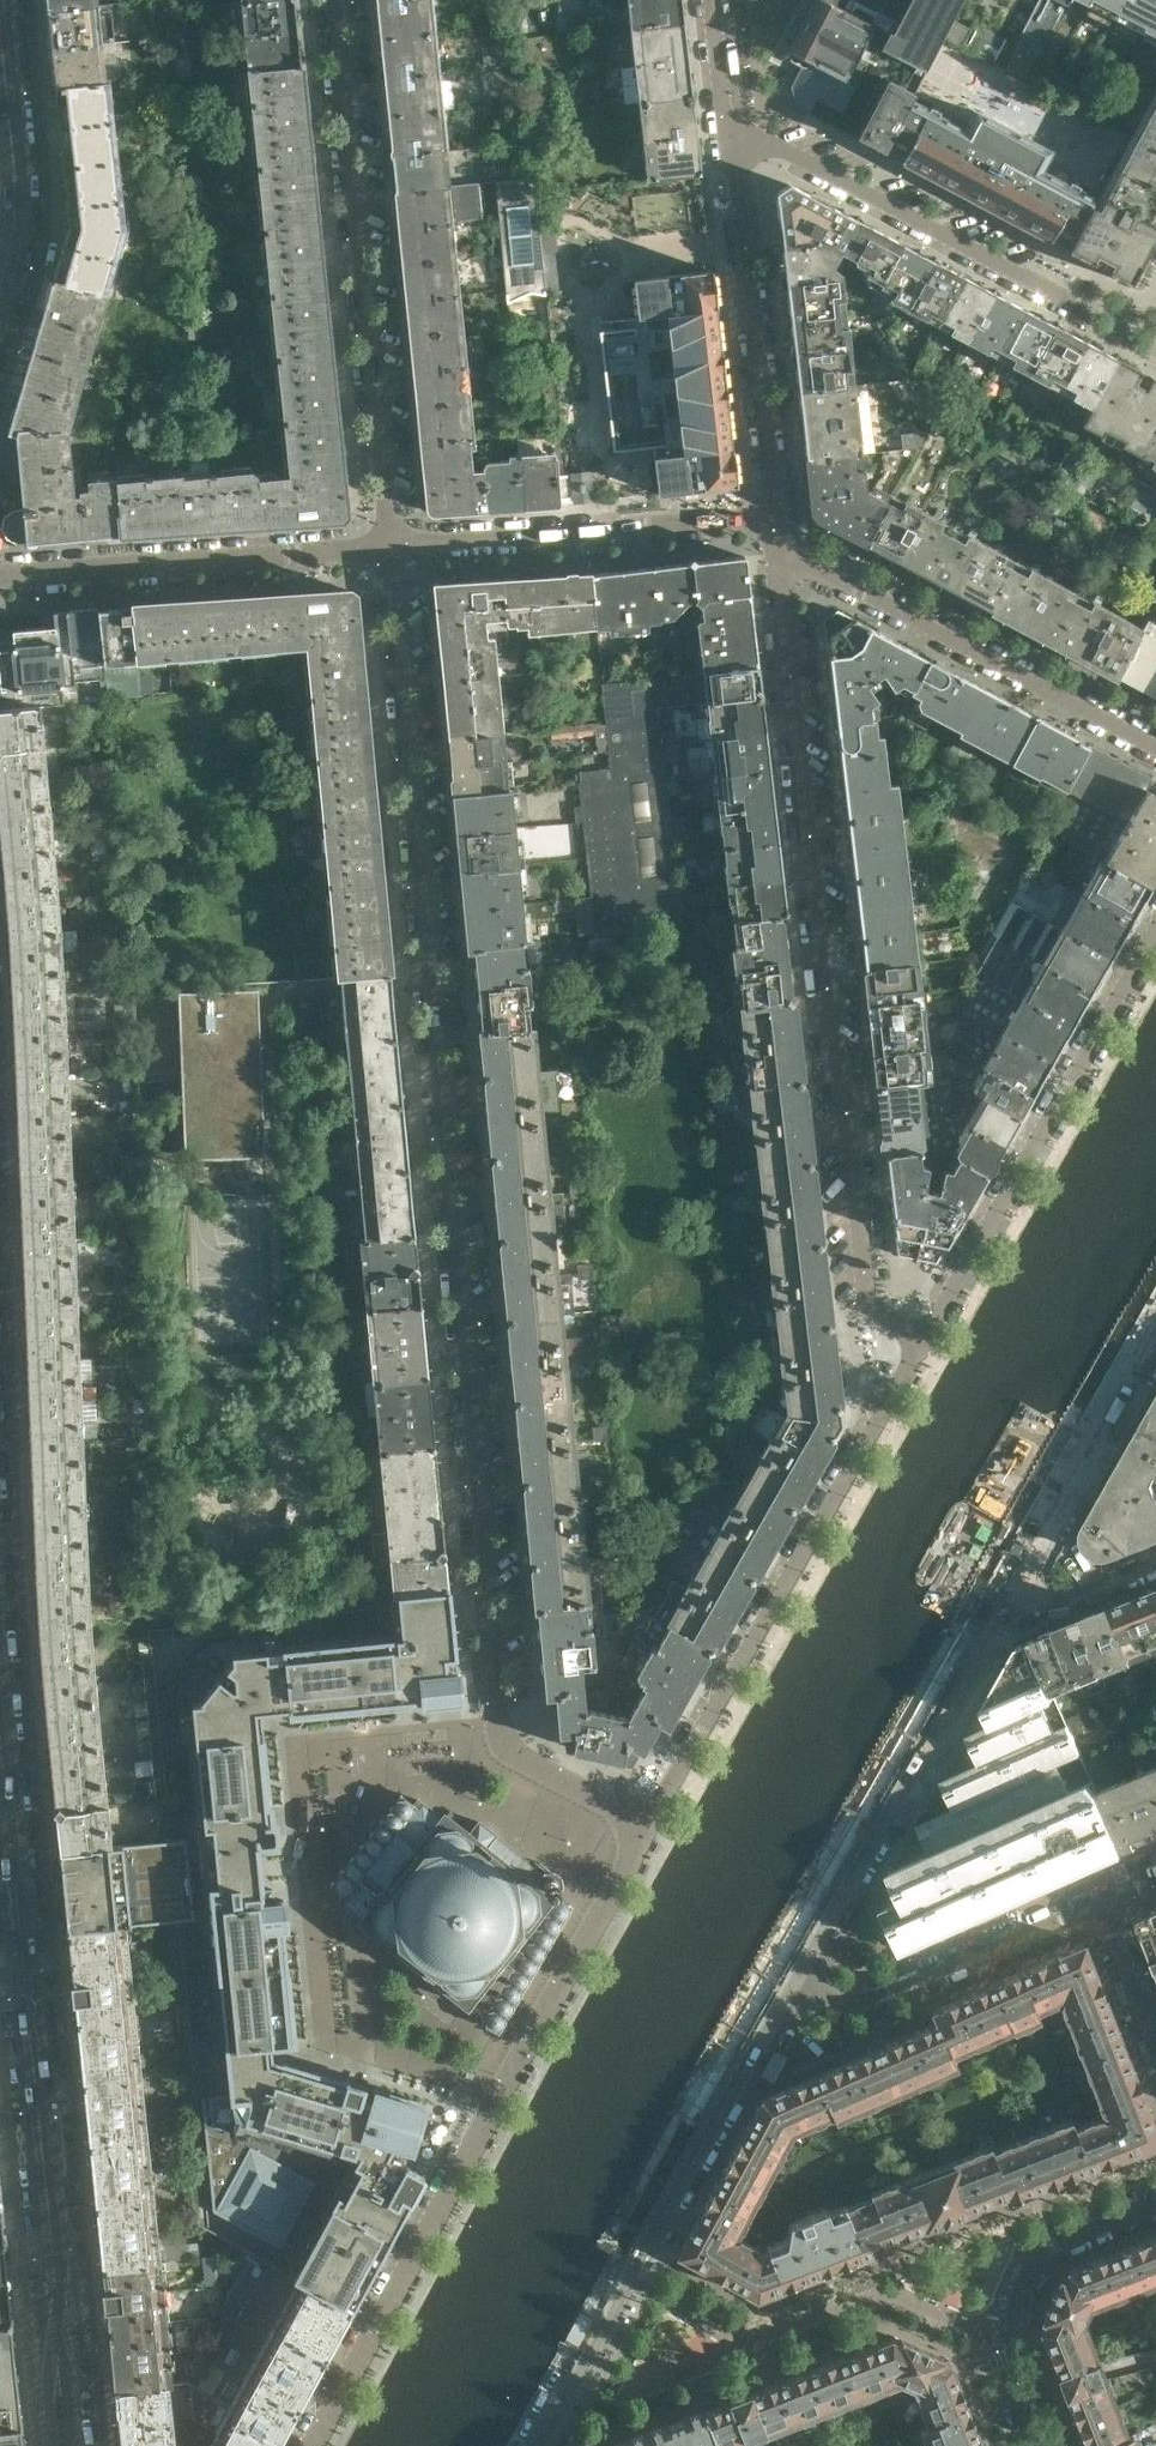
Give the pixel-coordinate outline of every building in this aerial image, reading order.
[(92,0),(45,0),(46,11),(92,6),(92,0)] [(294,0),(264,0),(246,2),(250,36),(297,32),(294,0)] [(425,0),(390,0),(375,2),(379,40),(428,35),(425,0)] [(681,0),(633,0),(636,26),(684,21),(681,0)] [(874,25),(872,24),(876,15),(848,0),(817,0),(795,43),(789,54),(791,61),(801,67),(791,88),(797,105),(798,107),(809,113),(816,99),(843,112),(856,87),(874,52),(863,47),(874,26),(874,25)] [(876,15),(872,24),(874,25),(874,26),(875,27),(888,34),(880,49),(916,69),(905,90),(887,80),(860,131),(856,138),(884,153),(887,145),(915,94),(943,37),(962,0),(848,0),(876,15)] [(1068,0),(1050,0),(1029,41),(1043,48),(1068,0)] [(1043,48),(1050,52),(1058,56),(1085,3),(1135,29),(1133,33),(1155,44),(1155,0),(1068,0),(1043,48)] [(526,39),(523,1),(506,3),(509,40),(526,39)] [(96,44),(92,6),(46,11),(50,49),(96,44)] [(688,59),(684,21),(636,26),(640,64),(688,59)] [(965,39),(1000,56),(1009,38),(974,21),(965,39)] [(301,66),(297,32),(250,36),(253,71),(301,66)] [(432,73),(428,35),(379,40),(383,78),(432,73)] [(192,72),(189,43),(175,44),(178,74),(192,72)] [(100,82),(96,44),(50,49),(54,88),(55,88),(100,83),(100,82)] [(1042,68),(1050,52),(1043,48),(1035,64),(1042,68)] [(692,97),(688,59),(640,64),(645,103),(692,97)] [(301,66),(253,71),(251,71),(254,103),(304,98),(301,66)] [(436,111),(432,73),(383,78),(387,116),(436,111)] [(109,122),(105,82),(104,81),(100,82),(100,83),(55,88),(59,127),(109,122)] [(1040,172),(1051,151),(1031,141),(1031,140),(996,121),(995,122),(975,111),(964,132),(937,117),(940,111),(932,107),(934,103),(915,94),(887,145),(904,154),(901,162),(1050,241),(1054,234),(1071,243),(1090,206),(1097,193),(1096,190),(1080,182),(1078,185),(1070,181),(1067,187),(1040,172)] [(697,135),(692,97),(645,103),(649,141),(697,135)] [(307,130),(304,98),(254,103),(257,135),(307,130)] [(1150,110),(1135,140),(1155,150),(1155,113),(1150,110)] [(440,149),(436,111),(387,116),(391,154),(440,149)] [(113,161),(109,122),(59,127),(63,167),(113,161)] [(311,162),(307,130),(257,135),(260,167),(311,162)] [(701,174),(697,135),(649,141),(653,179),(701,174)] [(1135,140),(1120,170),(1155,188),(1155,150),(1135,140)] [(489,156),(488,144),(472,146),(473,158),(489,156)] [(444,187),(440,149),(391,154),(395,193),(443,188),(444,187)] [(117,201),(113,161),(63,167),(68,206),(117,201)] [(314,193),(311,162),(260,167),(264,199),(314,193)] [(1120,170),(1106,201),(1155,225),(1155,188),(1120,170)] [(545,291),(535,192),(533,178),(495,182),(507,294),(545,291)] [(634,188),(638,218),(697,212),(694,182),(634,188)] [(857,220),(789,184),(776,193),(782,246),(810,243),(813,238),(840,253),(857,220)] [(447,223),(443,188),(395,193),(399,228),(447,223)] [(317,225),(314,193),(264,199),(267,230),(317,225)] [(120,230),(117,201),(68,206),(70,226),(64,244),(112,258),(120,230)] [(1106,201),(1100,211),(1090,206),(1071,243),(1069,246),(1067,250),(1092,264),(1093,263),(1108,271),(1107,272),(1130,284),(1151,244),(1155,247),(1155,225),(1106,201)] [(580,230),(577,207),(550,210),(553,233),(580,230)] [(880,283),(901,244),(857,220),(840,253),(855,261),(853,264),(867,271),(865,274),(880,283)] [(450,259),(447,223),(399,228),(403,264),(450,259)] [(320,257),(317,225),(267,230),(270,262),(320,257)] [(832,269),(840,253),(813,238),(810,243),(782,246),(786,282),(840,276),(832,269)] [(101,295),(112,258),(64,244),(53,281),(101,295)] [(906,308),(932,260),(901,244),(880,283),(879,286),(892,293),(889,299),(906,308)] [(324,289),(320,257),(270,262),(273,294),(324,289)] [(454,295),(450,259),(403,264),(406,300),(454,295)] [(939,318),(961,276),(932,260),(906,308),(923,317),(927,311),(939,318)] [(712,270),(711,262),(703,263),(704,271),(712,270)] [(727,404),(724,373),(721,351),(720,351),(715,308),(716,307),(712,270),(704,271),(634,280),(638,317),(645,316),(646,326),(624,328),(626,344),(636,433),(639,449),(653,447),(658,494),(737,485),(732,448),(731,448),(726,404),(727,404)] [(837,313),(835,295),(842,295),(840,276),(786,282),(790,318),(837,313)] [(965,339),(991,291),(961,276),(939,318),(952,324),(948,330),(965,339)] [(102,309),(106,297),(106,296),(101,295),(53,281),(43,316),(91,330),(97,312),(102,309)] [(327,320),(324,289),(273,294),(277,326),(327,320)] [(998,349),(1020,307),(991,291),(965,339),(982,348),(985,342),(998,349)] [(458,331),(454,295),(406,300),(410,336),(458,331)] [(1025,371),(1050,323),(1020,307),(998,349),(1011,356),(1008,362),(1025,371)] [(848,347),(846,330),(839,331),(837,313),(790,318),(794,353),(848,347)] [(104,345),(88,341),(91,330),(43,316),(33,351),(81,366),(84,355),(99,360),(104,345)] [(330,352),(327,320),(277,326),(280,357),(330,352)] [(1060,382),(1083,340),(1050,323),(1025,371),(1041,380),(1044,374),(1060,382)] [(461,366),(458,331),(410,336),(414,371),(461,366)] [(1090,405),(1116,358),(1083,340),(1060,382),(1076,391),(1073,397),(1090,405)] [(845,384),(843,366),(850,365),(848,347),(794,353),(798,389),(845,384)] [(71,401),(81,366),(33,351),(22,386),(71,401)] [(333,384),(330,352),(280,357),(283,389),(333,384)] [(1112,438),(1140,385),(1135,383),(1141,371),(1116,358),(1090,405),(1082,422),(1112,438)] [(465,402),(461,366),(414,371),(417,407),(465,402)] [(1155,441),(1155,379),(1151,376),(1144,388),(1140,385),(1112,438),(1143,454),(1147,458),(1155,441)] [(337,416),(333,384),(283,389),(286,421),(337,416)] [(856,418),(854,401),(847,402),(845,384),(798,389),(802,424),(856,418)] [(62,430),(71,401),(22,386),(9,432),(15,434),(17,435),(18,431),(36,429),(40,432),(62,430)] [(469,438),(465,402),(417,407),(421,443),(469,438)] [(109,423),(109,412),(96,408),(91,425),(109,423)] [(340,447),(337,416),(286,421),(290,453),(340,447)] [(853,454),(851,436),(858,436),(856,418),(802,424),(806,459),(853,454)] [(66,469),(64,450),(69,447),(68,432),(62,430),(40,432),(36,429),(18,431),(17,435),(15,434),(15,435),(16,437),(17,437),(20,473),(66,469)] [(472,474),(472,471),(469,438),(421,443),(425,479),(472,474)] [(1147,458),(1155,467),(1155,441),(1147,458)] [(343,482),(340,447),(290,453),(292,477),(293,487),(343,482)] [(864,489),(862,470),(855,471),(853,454),(806,459),(810,495),(864,489)] [(558,504),(555,456),(518,459),(522,507),(558,504)] [(522,507),(518,459),(486,461),(482,467),(482,470),(483,470),(486,509),(522,507)] [(85,538),(81,489),(82,489),(82,487),(67,488),(66,469),(20,473),(24,510),(16,510),(12,511),(10,512),(8,513),(6,514),(4,516),(3,518),(2,520),(1,522),(1,524),(0,526),(0,527),(1,530),(1,531),(1,533),(2,535),(3,536),(4,537),(6,539),(9,541),(12,542),(14,543),(16,543),(18,543),(85,538)] [(483,470),(482,470),(472,471),(472,474),(425,479),(427,505),(428,505),(428,508),(434,513),(437,512),(437,513),(486,509),(483,470)] [(593,501),(590,472),(572,474),(575,502),(593,501)] [(122,535),(118,485),(117,479),(111,475),(96,477),(90,481),(91,488),(82,489),(81,489),(85,538),(122,535)] [(291,523),(289,498),(294,498),(293,487),(292,477),(257,479),(257,478),(246,479),(250,526),(291,523)] [(250,526),(246,479),(215,481),(218,529),(250,526)] [(187,531),(183,483),(183,480),(151,483),(155,534),(187,531)] [(215,481),(183,483),(187,531),(218,529),(215,481)] [(347,515),(343,482),(293,487),(294,498),(289,498),(291,523),(343,520),(347,515)] [(155,534),(151,483),(118,485),(122,535),(122,536),(155,534)] [(864,543),(886,500),(864,489),(810,495),(812,512),(816,518),(864,543)] [(895,559),(922,510),(905,501),(901,508),(886,500),(864,543),(895,559)] [(927,576),(950,534),(935,526),(938,519),(922,510),(895,559),(927,576)] [(959,593),(985,544),(969,535),(965,542),(950,534),(927,576),(959,593)] [(991,610),(1013,568),(998,560),(1002,553),(985,544),(959,593),(991,610)] [(749,593),(745,558),(745,557),(744,556),(743,556),(690,562),(694,601),(701,604),(706,598),(749,593)] [(694,601),(690,562),(652,567),(657,611),(678,608),(686,601),(694,601)] [(658,617),(657,611),(652,567),(620,570),(626,624),(646,622),(645,619),(658,617)] [(1022,627),(1048,578),(1032,569),(1028,576),(1013,568),(991,610),(1022,627)] [(626,624),(620,570),(590,574),(595,621),(595,625),(606,623),(607,626),(626,624)] [(595,621),(590,574),(562,576),(566,623),(595,621)] [(566,623),(562,576),(535,578),(538,625),(566,623)] [(538,625),(535,578),(505,580),(508,618),(509,625),(518,624),(518,626),(529,625),(529,626),(538,625)] [(1054,644),(1077,601),(1061,593),(1065,586),(1048,578),(1022,627),(1054,644)] [(508,618),(505,580),(435,585),(439,624),(486,620),(487,620),(508,618)] [(360,657),(356,613),(355,595),(350,590),(299,594),(302,622),(287,623),(289,647),(309,645),(310,662),(360,657)] [(753,629),(749,593),(706,598),(701,604),(702,616),(696,617),(698,636),(753,629)] [(302,622),(299,594),(260,597),(264,649),(289,647),(287,623),(302,622)] [(264,649),(260,597),(229,599),(233,652),(264,649)] [(233,652),(229,599),(199,601),(202,655),(233,652)] [(202,655),(199,601),(167,603),(171,658),(202,655)] [(1086,661),(1112,612),(1096,603),(1093,610),(1077,601),(1054,644),(1086,661)] [(171,658),(167,603),(132,606),(132,608),(136,661),(171,658)] [(1140,635),(1118,677),(1155,698),(1155,605),(1140,635)] [(102,653),(98,610),(98,608),(70,610),(74,656),(102,653)] [(136,661),(132,608),(98,610),(102,653),(103,665),(136,662),(136,661)] [(74,656),(70,610),(67,611),(47,613),(47,620),(54,620),(55,627),(13,631),(6,632),(2,628),(0,628),(0,711),(35,707),(64,705),(62,686),(77,684),(74,656)] [(880,669),(895,641),(837,610),(830,616),(874,678),(882,672),(880,669)] [(1118,677),(1140,635),(1125,627),(1128,620),(1112,612),(1086,661),(1118,677)] [(874,678),(830,616),(825,620),(832,684),(863,681),(866,684),(874,678)] [(493,676),(490,648),(488,632),(486,632),(486,620),(439,624),(444,681),(493,676)] [(758,666),(753,629),(698,636),(701,655),(708,654),(709,671),(758,666)] [(913,689),(929,659),(895,641),(880,669),(882,672),(893,688),(900,683),(913,689)] [(366,720),(360,657),(310,662),(316,724),(366,720)] [(936,711),(956,673),(929,659),(913,689),(921,693),(917,701),(936,711)] [(682,925),(660,745),(669,744),(664,706),(712,700),(761,695),(758,666),(709,671),(652,677),(602,683),(612,779),(579,782),(597,934),(682,925)] [(962,725),(982,687),(956,673),(936,711),(962,725)] [(498,733),(495,705),(493,676),(444,681),(449,737),(498,733)] [(868,706),(877,700),(866,684),(863,681),(832,684),(837,723),(869,719),(868,706)] [(139,697),(138,683),(105,686),(106,700),(139,697)] [(986,747),(1010,702),(982,687),(962,725),(960,729),(976,738),(975,741),(986,747)] [(769,768),(761,695),(712,700),(714,718),(708,719),(712,759),(719,758),(720,773),(769,768)] [(1014,758),(1036,716),(1010,702),(986,747),(997,753),(998,750),(1014,758)] [(43,728),(37,729),(35,707),(0,711),(0,752),(45,748),(43,728)] [(1040,772),(1063,730),(1036,716),(1014,758),(1040,772)] [(881,783),(878,751),(874,718),(869,719),(837,723),(844,788),(881,783)] [(372,782),(366,720),(316,724),(322,787),(372,782)] [(1064,788),(1088,743),(1063,730),(1040,772),(1039,775),(1064,788)] [(503,789),(501,761),(498,733),(449,737),(455,794),(503,789)] [(1145,788),(1152,777),(1088,743),(1064,788),(1043,828),(1049,831),(1051,828),(1105,859),(1151,885),(1155,876),(1155,795),(1145,788)] [(41,768),(47,767),(45,748),(0,752),(0,792),(43,788),(41,768)] [(778,839),(769,768),(720,773),(722,789),(716,790),(721,829),(727,829),(729,845),(778,839)] [(378,845),(372,782),(322,787),(328,849),(378,845)] [(901,822),(900,810),(898,798),(892,799),(890,782),(881,783),(844,788),(851,847),(896,841),(894,823),(901,822)] [(50,808),(45,809),(43,788),(0,792),(0,831),(52,826),(50,808)] [(515,827),(511,789),(503,789),(455,794),(459,833),(515,827)] [(48,845),(54,844),(52,826),(0,831),(0,833),(3,870),(50,866),(48,845)] [(518,865),(515,827),(459,833),(462,870),(518,865)] [(786,912),(782,875),(778,839),(729,845),(731,861),(724,862),(729,901),(735,900),(737,918),(779,912),(786,912)] [(908,884),(907,871),(905,859),(899,860),(896,841),(851,847),(858,908),(904,903),(901,885),(908,884)] [(384,907),(378,845),(328,849),(334,912),(384,907)] [(1130,921),(1151,885),(1105,859),(1084,895),(1130,921)] [(522,903),(518,865),(462,870),(466,909),(522,903)] [(59,908),(58,886),(52,887),(50,866),(3,870),(7,913),(59,908)] [(1111,955),(1130,921),(1084,895),(1065,929),(1111,955)] [(914,932),(961,926),(958,896),(904,903),(858,908),(865,967),(910,961),(908,943),(915,942),(914,932)] [(1065,929),(1028,908),(1013,899),(993,933),(1091,990),(1111,955),(1065,929)] [(526,942),(522,903),(466,909),(469,947),(476,947),(520,942),(526,942)] [(396,1036),(390,970),(384,907),(334,912),(341,989),(295,993),(297,1011),(343,1007),(345,1026),(351,1025),(352,1040),(396,1036)] [(61,930),(59,908),(7,913),(9,937),(10,952),(56,950),(55,931),(61,930)] [(786,936),(783,933),(782,934),(779,912),(737,918),(733,918),(736,942),(731,942),(733,959),(779,953),(779,952),(780,952),(783,948),(784,948),(783,946),(784,946),(787,942),(786,936)] [(1091,990),(993,933),(978,959),(976,973),(989,976),(1026,997),(1072,1023),(1091,990)] [(522,964),(520,942),(476,947),(478,965),(477,965),(474,968),(475,975),(478,978),(479,978),(479,980),(480,979),(484,983),(485,983),(485,984),(528,980),(527,964),(522,964)] [(64,992),(63,968),(57,968),(56,950),(10,952),(12,994),(64,992)] [(714,961),(713,951),(698,953),(699,963),(714,961)] [(780,961),(779,953),(733,959),(734,967),(780,961)] [(790,999),(787,980),(788,980),(791,977),(790,970),(787,968),(786,968),(786,966),(785,966),(781,962),(780,962),(780,961),(734,967),(736,983),(743,983),(745,1005),(790,999)] [(922,1004),(921,991),(919,979),(913,980),(910,961),(865,967),(872,1027),(917,1021),(915,1005),(922,1004)] [(562,977),(561,967),(547,968),(548,978),(562,977)] [(979,1018),(989,976),(976,973),(967,1015),(979,1018)] [(529,988),(528,980),(485,984),(485,992),(529,988)] [(265,1156),(258,988),(179,992),(185,1159),(265,1156)] [(528,1024),(526,1006),(531,1005),(529,988),(485,992),(486,993),(485,993),(482,997),(481,997),(481,1000),(480,1000),(478,1003),(478,1009),(481,1012),(482,1012),(484,1028),(528,1024)] [(66,1015),(64,992),(12,994),(14,1037),(61,1035),(60,1015),(66,1015)] [(1052,1059),(1072,1023),(1026,997),(1006,1033),(1052,1059)] [(719,1008),(718,998),(704,1000),(705,1009),(719,1008)] [(802,1079),(797,1036),(793,999),(790,999),(745,1005),(748,1031),(744,1032),(747,1058),(751,1057),(755,1084),(802,1079)] [(566,1021),(565,1011),(551,1012),(552,1022),(566,1021)] [(1052,1059),(1006,1033),(979,1018),(967,1015),(960,1052),(986,1067),(1032,1093),(1052,1059)] [(567,1030),(566,1021),(552,1022),(553,1032),(567,1030)] [(929,1062),(928,1050),(926,1038),(919,1038),(917,1021),(872,1027),(879,1086),(924,1081),(922,1063),(929,1062)] [(532,1071),(530,1041),(534,1041),(533,1024),(528,1024),(484,1028),(481,1029),(485,1075),(532,1071)] [(68,1076),(67,1054),(61,1054),(61,1035),(14,1037),(14,1042),(16,1078),(68,1076)] [(402,1100),(396,1036),(352,1040),(354,1055),(348,1055),(351,1090),(357,1089),(358,1105),(402,1100)] [(724,1049),(723,1039),(708,1041),(710,1050),(724,1049)] [(725,1058),(724,1049),(710,1050),(711,1060),(725,1058)] [(1032,1093),(986,1067),(974,1088),(1020,1115),(1032,1093)] [(542,1124),(541,1112),(540,1100),(535,1100),(532,1071),(485,1075),(493,1158),(540,1153),(538,1125),(542,1124)] [(69,1098),(68,1076),(16,1078),(17,1118),(64,1116),(63,1098),(69,1098)] [(1020,1115),(974,1088),(954,1077),(935,1079),(939,1114),(948,1113),(969,1126),(1003,1145),(1020,1115)] [(812,1160),(806,1115),(802,1079),(755,1084),(758,1111),(753,1112),(756,1136),(761,1136),(764,1165),(812,1160)] [(939,1114),(935,1079),(924,1081),(879,1086),(883,1121),(920,1116),(939,1114)] [(575,1109),(574,1099),(559,1101),(560,1110),(575,1109)] [(408,1165),(402,1100),(358,1105),(360,1121),(354,1121),(357,1156),(363,1156),(365,1169),(408,1165)] [(576,1118),(575,1109),(560,1110),(561,1120),(576,1118)] [(71,1156),(71,1134),(65,1134),(64,1116),(17,1118),(19,1158),(71,1156)] [(921,1166),(920,1154),(920,1151),(923,1145),(920,1116),(883,1121),(891,1194),(922,1191),(927,1167),(921,1166)] [(733,1128),(732,1118),(718,1120),(719,1130),(733,1128)] [(985,1177),(1003,1145),(969,1126),(955,1150),(956,1160),(985,1177)] [(734,1137),(733,1128),(719,1130),(720,1139),(734,1137)] [(550,1206),(549,1194),(548,1181),(543,1182),(540,1153),(493,1158),(501,1239),(548,1234),(545,1206),(550,1206)] [(72,1178),(71,1156),(19,1158),(20,1200),(67,1198),(66,1179),(72,1178)] [(821,1241),(816,1198),(812,1160),(764,1165),(767,1193),(762,1194),(764,1207),(766,1220),(770,1220),(773,1247),(821,1241)] [(966,1209),(985,1177),(956,1160),(950,1171),(944,1170),(941,1195),(966,1209)] [(414,1230),(408,1165),(365,1169),(366,1183),(360,1183),(363,1220),(369,1220),(371,1234),(414,1230)] [(582,1190),(582,1181),(567,1182),(568,1192),(582,1190)] [(583,1200),(582,1190),(568,1192),(569,1201),(583,1200)] [(918,1259),(931,1193),(922,1191),(891,1194),(898,1255),(918,1259)] [(936,1262),(966,1209),(941,1195),(931,1193),(918,1259),(936,1262)] [(75,1239),(74,1217),(68,1217),(67,1198),(20,1200),(22,1241),(75,1239)] [(743,1210),(741,1200),(727,1202),(728,1212),(743,1210)] [(744,1219),(743,1210),(728,1212),(729,1221),(744,1219)] [(414,1230),(371,1234),(365,1235),(371,1305),(421,1300),(414,1230)] [(558,1286),(557,1273),(556,1261),(551,1262),(548,1234),(501,1239),(508,1319),(556,1315),(553,1286),(558,1286)] [(76,1261),(75,1239),(22,1241),(24,1281),(70,1279),(70,1262),(76,1261)] [(830,1323),(825,1278),(821,1241),(773,1247),(777,1274),(772,1274),(775,1300),(780,1300),(783,1328),(830,1323)] [(590,1270),(589,1261),(575,1262),(576,1272),(590,1270)] [(591,1280),(590,1270),(576,1272),(577,1281),(591,1280)] [(78,1319),(77,1297),(71,1297),(70,1279),(24,1281),(25,1321),(78,1319)] [(752,1291),(751,1281),(737,1283),(738,1292),(752,1291)] [(753,1300),(752,1291),(738,1292),(739,1302),(753,1300)] [(428,1370),(421,1300),(371,1305),(378,1375),(428,1370)] [(566,1366),(565,1355),(563,1343),(559,1343),(556,1315),(508,1319),(516,1400),(564,1396),(561,1367),(566,1366)] [(79,1340),(78,1319),(25,1321),(27,1362),(74,1360),(73,1341),(79,1340)] [(840,1405),(836,1369),(830,1323),(783,1328),(786,1356),(781,1356),(784,1382),(789,1382),(790,1411),(843,1422),(843,1420),(842,1420),(843,1419),(841,1417),(840,1407),(839,1407),(841,1405),(840,1405)] [(353,1342),(352,1327),(333,1329),(334,1344),(353,1342)] [(598,1351),(597,1342),(583,1343),(584,1353),(598,1351)] [(599,1361),(598,1351),(584,1353),(585,1362),(599,1361)] [(81,1402),(80,1379),(74,1379),(74,1360),(27,1362),(29,1404),(81,1402)] [(761,1371),(760,1362),(746,1364),(747,1373),(761,1371)] [(434,1440),(428,1370),(378,1375),(384,1445),(434,1440)] [(762,1381),(761,1371),(747,1373),(748,1383),(762,1381)] [(574,1447),(572,1436),(571,1424),(566,1424),(564,1396),(516,1400),(524,1480),(571,1476),(569,1448),(574,1447)] [(82,1425),(81,1402),(29,1404),(30,1445),(77,1443),(76,1425),(82,1425)] [(1088,1523),(1086,1526),(1085,1529),(1084,1532),(1084,1534),(1084,1535),(1084,1538),(1084,1541),(1085,1542),(1085,1543),(1086,1545),(1088,1549),(1090,1552),(1092,1553),(1094,1555),(1098,1556),(1100,1557),(1103,1558),(1107,1558),(1110,1557),(1113,1556),(1155,1539),(1155,1403),(1088,1523)] [(823,1462),(827,1455),(826,1453),(824,1452),(834,1436),(833,1436),(834,1436),(834,1434),(839,1425),(841,1424),(842,1423),(843,1423),(843,1422),(790,1411),(776,1435),(772,1433),(766,1444),(760,1455),(764,1457),(750,1481),(794,1506),(802,1491),(804,1492),(806,1492),(810,1485),(809,1483),(808,1482),(819,1462),(821,1463),(823,1462)] [(749,1435),(754,1426),(741,1419),(737,1428),(749,1435)] [(606,1432),(605,1423),(591,1424),(591,1434),(606,1432)] [(745,1443),(749,1435),(737,1428),(732,1436),(745,1443)] [(607,1442),(606,1432),(591,1434),(592,1443),(607,1442)] [(449,1589),(441,1511),(434,1440),(384,1445),(388,1486),(391,1515),(399,1595),(449,1589)] [(85,1484),(84,1461),(78,1461),(77,1443),(30,1445),(32,1486),(85,1484)] [(581,1527),(580,1515),(579,1503),(574,1503),(571,1476),(524,1480),(532,1561),(579,1557),(576,1528),(581,1527)] [(782,1533),(786,1526),(786,1524),(784,1524),(794,1506),(750,1481),(737,1505),(733,1503),(720,1525),(724,1527),(711,1551),(755,1576),(762,1562),(764,1563),(766,1562),(770,1556),(769,1553),(768,1553),(779,1533),(780,1534),(782,1533)] [(86,1506),(85,1484),(32,1486),(34,1527),(80,1525),(80,1506),(86,1506)] [(710,1503),(715,1495),(703,1487),(698,1496),(710,1503)] [(706,1511),(710,1503),(698,1496),(693,1504),(706,1511)] [(613,1512),(613,1502),(598,1504),(599,1513),(613,1512)] [(614,1521),(613,1512),(599,1513),(600,1523),(614,1521)] [(88,1563),(87,1542),(81,1543),(80,1525),(34,1527),(35,1566),(88,1563)] [(742,1604),(746,1597),(744,1594),(755,1576),(711,1551),(697,1575),(693,1573),(687,1583),(681,1594),(685,1596),(669,1625),(709,1648),(712,1650),(722,1633),(724,1634),(726,1633),(730,1626),(729,1624),(728,1623),(739,1604),(740,1605),(742,1604)] [(582,1586),(579,1557),(532,1561),(536,1609),(540,1609),(584,1605),(589,1604),(587,1585),(582,1586)] [(670,1574),(675,1566),(662,1558),(658,1567),(670,1574)] [(85,1603),(83,1585),(89,1584),(88,1563),(35,1566),(36,1591),(37,1608),(85,1603)] [(665,1582),(670,1574),(658,1567),(653,1575),(665,1582)] [(260,1718),(333,1710),(424,1702),(460,1699),(458,1672),(457,1672),(453,1632),(449,1590),(398,1595),(402,1637),(396,1638),(393,1605),(148,1630),(169,1840),(112,1845),(60,1851),(63,1880),(64,1880),(67,1900),(65,1900),(68,1930),(135,1923),(178,1919),(191,2050),(226,2046),(226,2048),(271,2043),(293,2041),(293,2040),(275,1869),(260,1718)] [(1133,1600),(1152,1649),(1155,1647),(1155,1591),(1133,1600)] [(622,1601),(621,1592),(607,1593),(608,1603),(622,1601)] [(1152,1649),(1133,1600),(1107,1610),(1118,1638),(1123,1636),(1131,1657),(1152,1649)] [(96,1643),(93,1621),(87,1621),(85,1603),(37,1608),(40,1644),(40,1649),(96,1643)] [(592,1640),(590,1622),(586,1623),(584,1605),(540,1609),(541,1626),(540,1626),(538,1629),(538,1636),(541,1639),(542,1639),(542,1641),(543,1641),(547,1644),(548,1644),(548,1645),(592,1640)] [(1131,1657),(1123,1636),(1118,1638),(1107,1610),(1082,1620),(1101,1669),(1131,1657)] [(1101,1669),(1082,1620),(1056,1631),(1067,1658),(1071,1656),(1080,1678),(1101,1669)] [(700,1665),(709,1648),(669,1625),(659,1642),(655,1639),(646,1656),(686,1679),(687,1679),(692,1677),(693,1678),(694,1676),(695,1677),(699,1675),(702,1669),(701,1665),(700,1665)] [(1067,1658),(1056,1631),(1031,1641),(1052,1689),(1080,1678),(1071,1656),(1067,1658)] [(593,1649),(592,1640),(548,1645),(549,1653),(593,1649)] [(1124,1850),(1099,1790),(1097,1791),(1052,1689),(1031,1641),(1030,1641),(1019,1646),(985,1706),(993,1725),(968,1737),(980,1765),(942,1782),(955,1810),(917,1826),(930,1855),(892,1872),(910,1913),(892,1921),(905,1950),(1125,1852),(1124,1851),(1125,1851),(1124,1850)] [(94,1683),(92,1665),(98,1664),(96,1643),(40,1649),(44,1689),(94,1683)] [(647,1738),(656,1722),(664,1726),(666,1725),(677,1705),(678,1706),(682,1705),(685,1699),(684,1695),(683,1694),(684,1693),(684,1692),(683,1687),(682,1686),(642,1663),(634,1676),(648,1684),(628,1717),(586,1709),(582,1664),(594,1662),(593,1649),(549,1653),(548,1653),(545,1658),(544,1658),(544,1660),(543,1660),(541,1663),(541,1670),(544,1672),(545,1672),(548,1695),(549,1697),(558,1696),(560,1719),(565,1719),(567,1746),(577,1748),(577,1750),(590,1753),(591,1750),(606,1753),(605,1756),(619,1759),(619,1757),(630,1760),(643,1735),(647,1738)] [(686,1679),(646,1656),(642,1663),(682,1686),(686,1679)] [(105,1724),(102,1701),(96,1701),(94,1683),(44,1689),(47,1730),(105,1724)] [(1154,1715),(1150,1704),(1138,1708),(1142,1720),(1154,1715)] [(1118,1729),(1113,1718),(1098,1724),(1103,1735),(1118,1729)] [(103,1765),(101,1747),(108,1746),(105,1724),(47,1730),(51,1771),(103,1765)] [(1103,1735),(1098,1724),(1086,1729),(1091,1740),(1103,1735)] [(114,1803),(112,1783),(106,1783),(103,1765),(51,1771),(55,1810),(114,1803)] [(1099,1790),(1124,1850),(1155,1837),(1155,1767),(1099,1790)] [(536,1882),(486,1843),(496,1831),(481,1819),(471,1832),(448,1814),(445,1818),(421,1799),(345,1899),(369,1918),(365,1922),(470,2003),(506,1956),(519,1966),(519,1967),(521,1968),(529,1951),(527,1950),(526,1951),(516,1943),(553,1895),(548,1892),(549,1890),(557,1889),(562,1883),(561,1874),(555,1870),(547,1871),(545,1873),(543,1872),(536,1882)] [(112,1845),(110,1825),(116,1824),(114,1803),(55,1810),(59,1850),(112,1845)] [(1140,1918),(1153,1951),(1155,1949),(1155,1911),(1140,1918)] [(142,1942),(141,1930),(136,1931),(135,1923),(68,1930),(71,1961),(131,1955),(130,1943),(142,1942)] [(1098,1980),(1083,1943),(1041,1962),(1050,1982),(1054,1980),(1060,1992),(1063,1994),(1098,1980)] [(142,1991),(141,1983),(140,1975),(145,1974),(144,1965),(132,1966),(131,1955),(71,1961),(77,2020),(137,2014),(135,2002),(148,2001),(147,1991),(142,1991)] [(1060,1992),(1054,1980),(1050,1982),(1041,1962),(1016,1973),(1033,2010),(1057,1999),(1060,1992)] [(1033,2010),(1016,1973),(992,1984),(1010,2025),(1012,2028),(1036,2017),(1033,2010)] [(1110,2011),(1098,1980),(1063,1994),(1060,2001),(1070,2027),(1110,2011)] [(1010,2025),(992,1984),(931,2011),(936,2022),(949,2052),(1010,2025)] [(1122,2042),(1110,2011),(1070,2027),(1082,2058),(1122,2042)] [(148,2050),(147,2043),(147,2036),(151,2035),(150,2025),(138,2026),(137,2014),(77,2020),(83,2081),(143,2075),(142,2063),(154,2062),(153,2050),(148,2050)] [(955,2065),(949,2052),(936,2022),(876,2048),(895,2091),(955,2065)] [(1134,2073),(1122,2042),(1082,2058),(1095,2089),(1134,2073)] [(300,2279),(353,2306),(423,2176),(401,2164),(410,2147),(411,2148),(413,2142),(414,2142),(424,2110),(423,2110),(425,2104),(421,2103),(421,2102),(380,2089),(379,2090),(343,2079),(343,2078),(288,2061),(288,2062),(272,2057),(271,2043),(226,2048),(231,2094),(209,2096),(211,2113),(204,2113),(214,2210),(280,2246),(282,2241),(312,2257),(300,2279)] [(895,2091),(876,2048),(816,2075),(833,2112),(835,2118),(895,2091)] [(212,2081),(211,2070),(200,2071),(202,2090),(212,2089),(212,2081)] [(1146,2104),(1134,2073),(1095,2089),(1105,2115),(1111,2118),(1146,2104)] [(154,2110),(153,2103),(153,2096),(157,2096),(156,2085),(144,2087),(143,2075),(83,2081),(89,2141),(149,2135),(148,2123),(160,2122),(159,2110),(154,2110)] [(833,2112),(816,2075),(785,2089),(802,2125),(833,2112)] [(802,2125),(785,2089),(761,2099),(749,2121),(786,2141),(793,2129),(802,2125)] [(1146,2104),(1111,2118),(1110,2121),(1113,2130),(1109,2132),(1119,2158),(1155,2143),(1155,2130),(1146,2104)] [(1119,2158),(1109,2132),(1113,2130),(1110,2121),(1105,2119),(1075,2131),(1089,2169),(1119,2158)] [(768,2175),(786,2141),(749,2121),(731,2155),(768,2175)] [(1089,2169),(1075,2131),(1072,2124),(1046,2135),(1063,2179),(1089,2169)] [(161,2174),(160,2166),(159,2157),(164,2157),(163,2146),(150,2147),(149,2135),(89,2141),(96,2203),(155,2197),(154,2185),(166,2184),(165,2174),(161,2174)] [(1063,2179),(1046,2135),(1020,2145),(1037,2189),(1063,2179)] [(1037,2189),(1020,2145),(994,2155),(993,2155),(1009,2195),(1010,2200),(1037,2189)] [(1009,2195),(993,2155),(994,2155),(992,2151),(966,2161),(983,2205),(1009,2195)] [(750,2209),(768,2175),(731,2155),(713,2189),(750,2209)] [(983,2205),(966,2161),(899,2187),(916,2231),(942,2221),(943,2222),(954,2217),(957,2216),(957,2215),(983,2205)] [(916,2231),(899,2187),(873,2197),(875,2202),(876,2202),(890,2241),(916,2231)] [(736,2234),(750,2209),(713,2189),(698,2216),(722,2229),(719,2233),(727,2237),(736,2234)] [(167,2236),(166,2227),(165,2219),(170,2218),(169,2207),(156,2208),(155,2197),(96,2203),(102,2265),(162,2258),(160,2247),(173,2245),(172,2235),(167,2236)] [(890,2241),(876,2202),(875,2202),(848,2213),(865,2256),(892,2245),(890,2241)] [(865,2256),(848,2213),(847,2211),(831,2218),(827,2209),(810,2215),(831,2269),(865,2256)] [(831,2269),(810,2215),(789,2223),(787,2244),(769,2251),(783,2288),(831,2269)] [(712,2273),(730,2241),(731,2239),(727,2237),(719,2233),(722,2229),(698,2216),(677,2254),(712,2273)] [(1146,2239),(1155,2265),(1155,2235),(1146,2239)] [(736,2286),(756,2250),(736,2239),(730,2241),(712,2273),(736,2286)] [(1146,2239),(1116,2251),(1131,2288),(1155,2278),(1155,2265),(1146,2239)] [(353,2306),(300,2279),(243,2247),(229,2273),(237,2277),(224,2303),(232,2307),(219,2333),(227,2337),(213,2363),(226,2369),(212,2395),(221,2399),(207,2424),(220,2431),(248,2445),(277,2445),(353,2306)] [(783,2288),(769,2251),(763,2253),(756,2250),(736,2286),(757,2298),(783,2288)] [(1131,2288),(1116,2251),(1086,2263),(1101,2300),(1131,2288)] [(212,2256),(199,2257),(202,2283),(214,2282),(212,2264),(212,2256)] [(173,2296),(172,2288),(171,2280),(176,2279),(175,2269),(163,2270),(162,2258),(102,2265),(108,2325),(168,2319),(167,2308),(179,2306),(178,2295),(173,2296)] [(1101,2300),(1086,2263),(1067,2270),(1063,2279),(1060,2278),(1051,2299),(1068,2307),(1071,2299),(1086,2306),(1086,2305),(1101,2300)] [(7,2282),(0,2283),(0,2322),(11,2321),(7,2282)] [(1085,2335),(1079,2320),(1081,2319),(1086,2307),(1086,2306),(1071,2299),(1068,2307),(1051,2299),(1042,2320),(1044,2321),(1040,2330),(1048,2350),(1085,2335)] [(179,2357),(178,2348),(178,2339),(182,2339),(181,2330),(169,2331),(168,2319),(108,2325),(115,2388),(165,2383),(174,2382),(173,2370),(185,2368),(184,2356),(179,2357)] [(11,2321),(0,2322),(0,2445),(24,2445),(11,2322),(11,2321)] [(1113,2407),(1095,2362),(1085,2335),(1048,2350),(1076,2422),(1113,2407)] [(912,2366),(920,2348),(902,2340),(901,2342),(892,2338),(868,2347),(883,2384),(898,2378),(904,2363),(912,2366)] [(883,2384),(868,2347),(836,2360),(850,2397),(883,2384)] [(958,2381),(951,2364),(942,2360),(944,2358),(920,2348),(912,2366),(904,2363),(898,2378),(914,2385),(918,2396),(958,2381)] [(850,2397),(836,2360),(805,2372),(819,2409),(850,2397)] [(819,2409),(805,2372),(776,2383),(791,2420),(819,2409)] [(969,2409),(958,2381),(918,2396),(928,2422),(929,2424),(969,2409)] [(169,2419),(165,2383),(115,2388),(115,2392),(111,2397),(116,2445),(172,2445),(169,2419)] [(776,2383),(705,2411),(719,2445),(723,2445),(791,2420),(776,2383)] [(1113,2407),(1076,2422),(1085,2445),(1102,2445),(1124,2437),(1113,2407)] [(969,2409),(929,2424),(928,2422),(919,2426),(927,2445),(947,2445),(978,2433),(969,2409)] [(705,2411),(675,2422),(685,2445),(719,2445),(705,2411)] [(675,2422),(647,2433),(652,2445),(685,2445),(675,2422)] [(220,2431),(212,2445),(248,2445),(220,2431)] [(882,2439),(879,2431),(866,2436),(869,2445),(885,2445),(882,2439)] [(647,2433),(619,2444),(619,2445),(652,2445),(647,2433)] [(978,2433),(947,2445),(983,2445),(978,2433)] [(1132,2434),(1124,2437),(1102,2445),(1136,2445),(1132,2434)]
